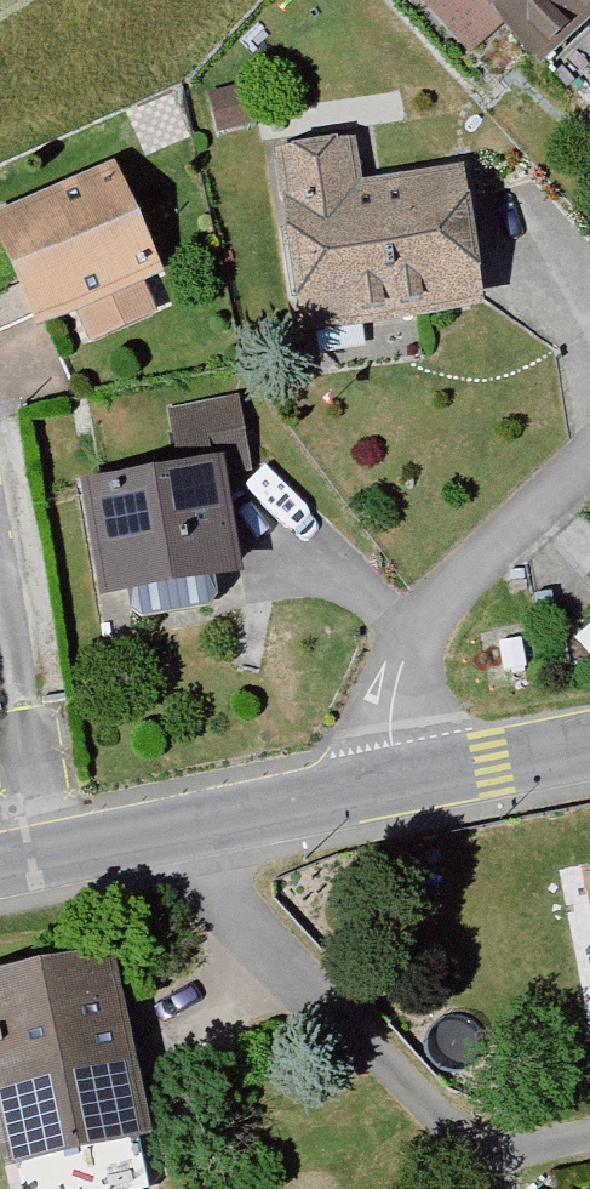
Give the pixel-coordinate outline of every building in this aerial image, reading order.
[(459,21),(525,82),(589,12),(589,0),(447,0),(459,21)] [(351,139),(255,152),(275,304),(295,350),(478,326),(457,169),(357,182),(351,139)] [(0,206),(0,246),(34,329),(73,314),(85,344),(157,314),(143,280),(163,272),(117,159),(0,206)] [(167,407),(178,462),(226,453),(230,473),(254,469),(239,393),(167,407)] [(178,462),(79,480),(101,596),(248,569),(230,473),(226,453),(178,462)] [(0,984),(0,1118),(12,1180),(154,1153),(116,961),(0,984)]
